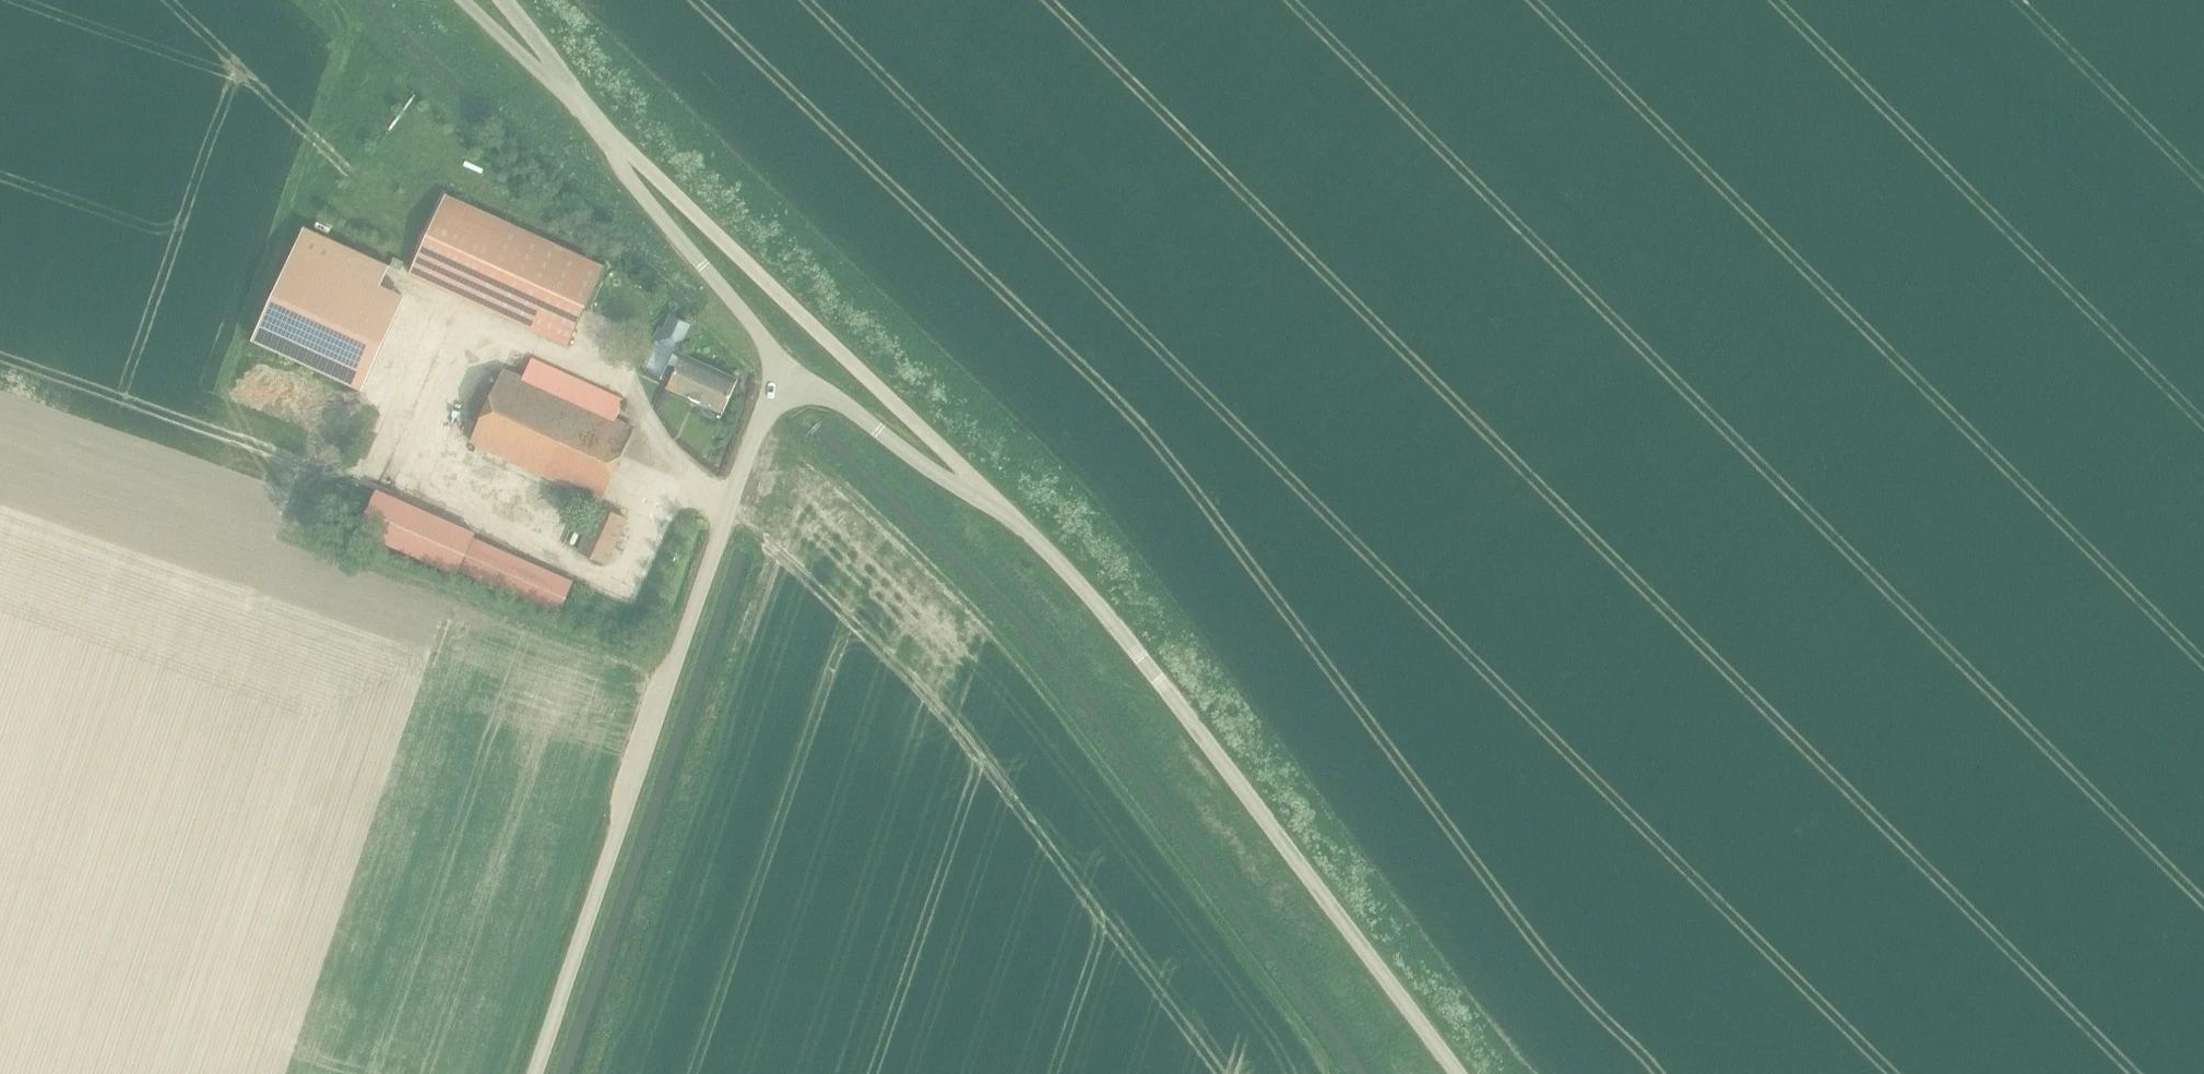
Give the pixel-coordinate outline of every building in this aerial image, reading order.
[(569,347),(597,287),(606,267),(446,195),(410,275),(569,347)] [(308,228),(256,341),(364,390),(407,297),(382,285),(391,266),(308,228)] [(668,387),(704,404),(723,413),(739,380),(677,352),(690,324),(672,316),(659,344),(676,353),(670,366),(677,370),(668,387)] [(603,502),(635,430),(617,421),(626,400),(534,359),(526,377),(505,368),(472,443),(603,502)] [(377,487),(358,531),(458,575),(460,570),(559,614),(573,582),(474,539),(477,532),(377,487)] [(580,552),(585,555),(605,564),(626,518),(601,507),(580,552)]
